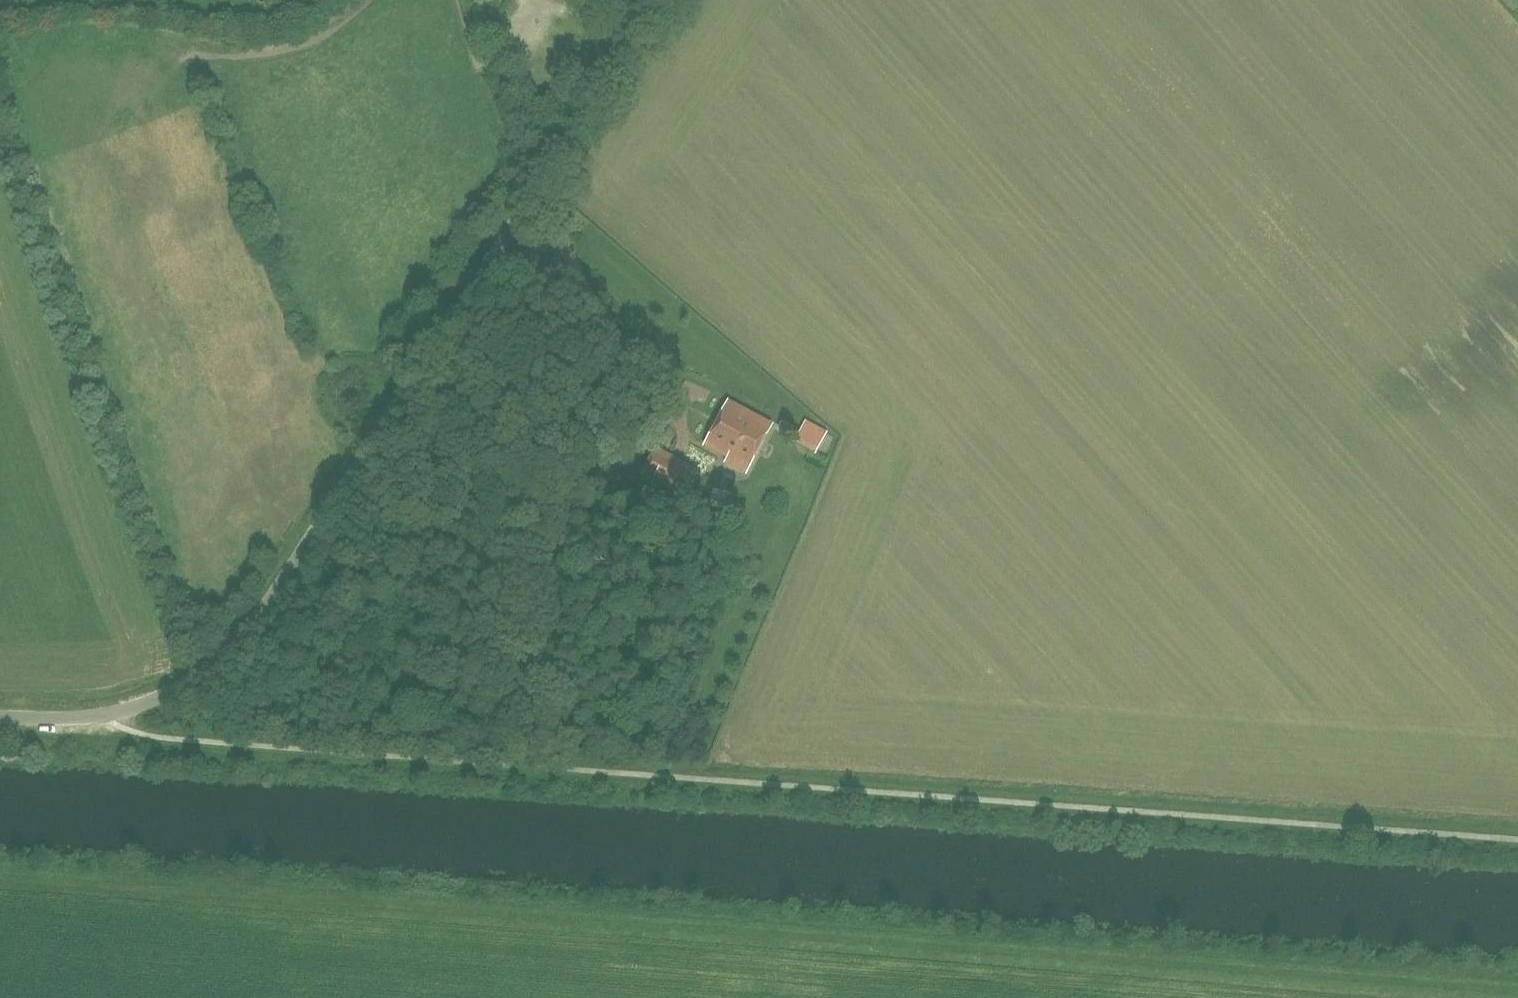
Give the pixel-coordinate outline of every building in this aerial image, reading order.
[(745,472),(770,425),(728,402),(706,443),(731,456),(728,463),(745,472)] [(823,432),(806,423),(799,436),(817,445),(823,432)] [(655,450),(643,472),(683,494),(696,471),(655,450)]
